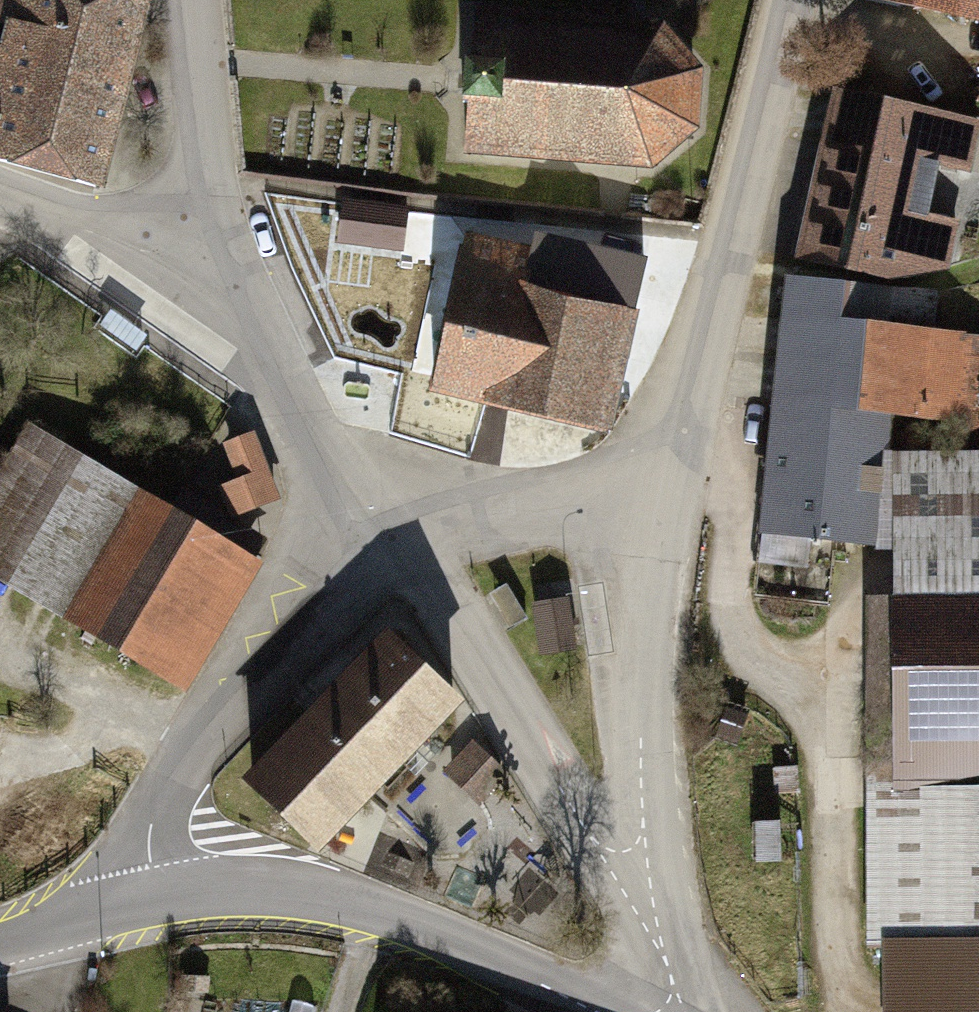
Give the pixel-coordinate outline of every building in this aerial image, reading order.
[(138,0),(0,0),(0,160),(95,188),(142,1),(138,0)] [(978,22),(978,0),(856,0),(978,22)] [(673,26),(471,13),(461,164),(661,177),(706,140),(711,79),(673,26)] [(836,92),(804,270),(952,297),(966,218),(937,213),(946,166),(978,171),(978,118),(836,92)] [(536,259),(470,243),(434,396),(616,438),(645,313),(636,311),(647,264),(540,239),(536,259)] [(786,282),(758,589),(826,599),(829,545),(881,549),(890,423),(902,423),(892,594),(868,596),(869,947),(978,948),(978,338),(947,333),(950,301),(786,282)] [(35,420),(0,477),(0,578),(190,693),(270,564),(35,420)] [(260,435),(226,447),(239,483),(221,489),(233,521),(284,503),(260,435)] [(570,598),(534,605),(546,668),(582,661),(570,598)] [(453,701),(386,638),(251,780),(316,844),(453,701)] [(480,742),(449,773),(486,811),(518,781),(480,742)]
